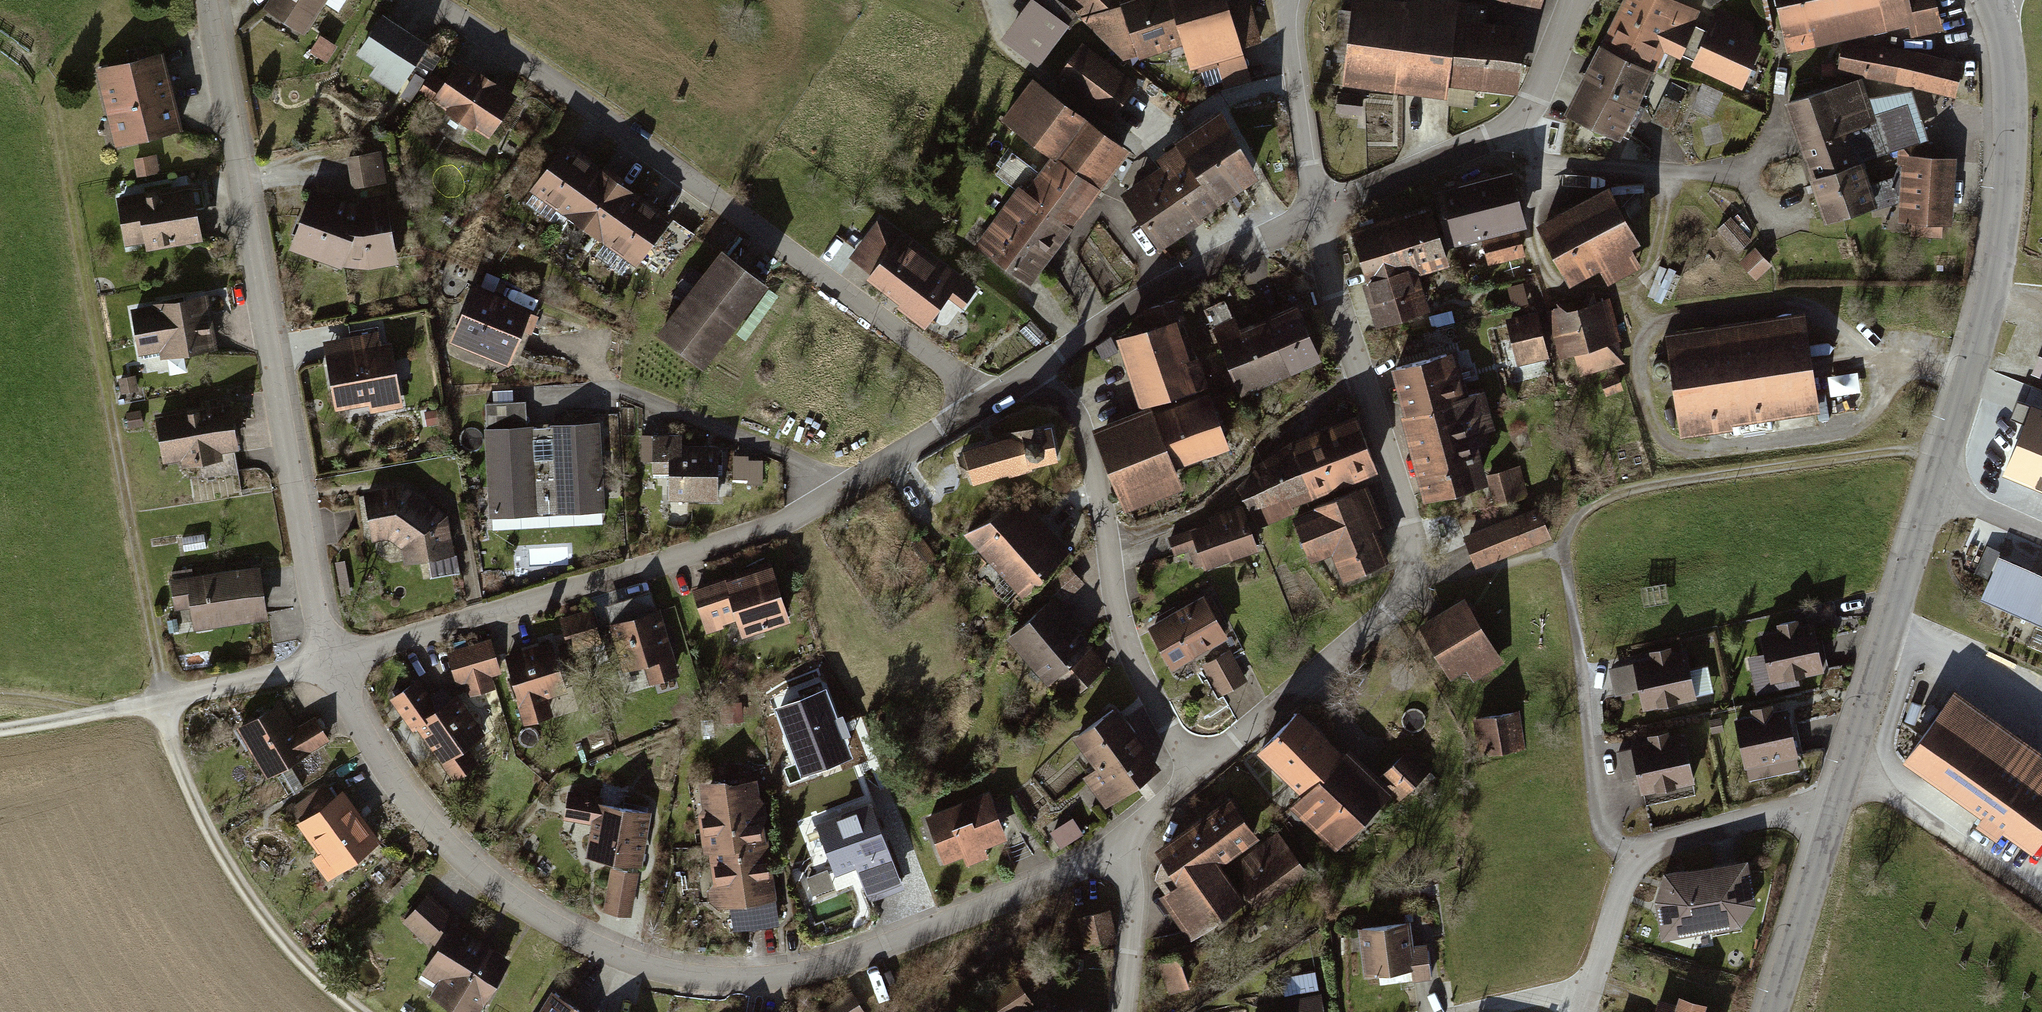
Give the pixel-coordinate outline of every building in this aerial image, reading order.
[(268,15),(307,39),(332,0),(278,0),(268,15)] [(1055,0),(1036,0),(1004,41),(1042,70),(1081,20),(1055,0)] [(1122,0),(1066,0),(1087,17),(1128,61),(1143,59),(1188,46),(1195,74),(1250,59),(1247,48),(1265,45),(1250,0),(1126,0),(1123,1),(1122,0)] [(1375,0),(1359,0),(1349,87),(1454,99),(1455,87),(1526,95),(1534,28),(1465,20),(1468,0),(1409,0),(1409,4),(1375,0)] [(1542,14),(1547,0),(1504,0),(1542,14)] [(1693,0),(1623,0),(1607,35),(1667,61),(1694,0),(1693,0)] [(1786,50),(1845,37),(1907,24),(1910,37),(1942,31),(1935,0),(1776,0),(1786,50)] [(1758,23),(1721,8),(1695,68),(1748,91),(1767,46),(1751,39),(1758,23)] [(435,49),(386,16),(359,56),(380,70),(374,79),(402,98),(435,49)] [(1654,57),(1606,35),(1571,113),(1619,135),(1654,57)] [(340,49),(322,37),(312,53),(330,64),(340,49)] [(1845,37),(1838,71),(1956,94),(1963,61),(1845,37)] [(1143,85),(1086,45),(1060,82),(1118,121),(1143,85)] [(169,54),(99,69),(117,149),(187,134),(169,54)] [(493,138),(520,95),(464,60),(450,82),(436,73),(423,93),(493,138)] [(1137,151),(1037,80),(1006,123),(1056,159),(1032,192),(1024,186),(980,248),(1038,289),(1137,151)] [(1705,81),(1694,104),(1714,113),(1724,90),(1705,81)] [(1863,83),(1790,106),(1829,229),(1903,205),(1902,225),(1916,226),(1915,240),(1945,242),(1946,230),(1956,230),(1959,162),(1913,160),(1910,151),(1922,147),(1910,110),(1875,121),(1863,83)] [(1167,169),(1129,194),(1166,251),(1274,181),(1226,107),(1179,138),(1184,146),(1161,160),(1167,169)] [(676,221),(569,142),(532,192),(639,271),(676,221)] [(383,153),(349,159),(355,193),(389,187),(383,153)] [(158,155),(136,159),(140,179),(161,176),(158,155)] [(1446,211),(1360,232),(1384,329),(1436,316),(1427,279),(1460,271),(1459,265),(1489,258),(1491,267),(1527,259),(1521,233),(1525,232),(1511,175),(1441,192),(1446,211)] [(197,185),(117,201),(127,246),(147,242),(149,254),(208,242),(197,185)] [(357,204),(312,188),(289,251),(349,273),(401,264),(389,198),(357,204)] [(1621,190),(1543,227),(1573,289),(1604,274),(1611,288),(1642,273),(1637,261),(1651,253),(1621,190)] [(1722,227),(1739,249),(1753,238),(1736,217),(1722,227)] [(983,294),(883,220),(852,261),(876,278),(871,285),(932,330),(949,307),(964,319),(983,294)] [(1758,245),(1741,259),(1758,278),(1775,263),(1758,245)] [(772,288),(727,254),(661,338),(706,373),(772,288)] [(1526,282),(1498,283),(1499,303),(1527,302),(1526,282)] [(536,311),(475,287),(452,344),(513,368),(536,311)] [(214,293),(133,308),(142,356),(164,352),(166,363),(225,352),(214,293)] [(1612,301),(1548,317),(1559,360),(1579,355),(1585,378),(1629,367),(1612,301)] [(1240,320),(1219,329),(1247,400),(1332,367),(1309,309),(1246,334),(1240,320)] [(1814,314),(1671,335),(1686,440),(1830,419),(1814,314)] [(1539,315),(1507,323),(1517,369),(1550,361),(1539,315)] [(1188,321),(1124,339),(1143,410),(1215,390),(1206,359),(1199,361),(1188,321)] [(385,333),(325,343),(337,415),(373,409),(374,414),(404,409),(394,348),(388,349),(385,333)] [(2033,371),(2041,375),(2041,350),(2033,371)] [(1463,354),(1398,371),(1410,418),(1406,419),(1428,504),(1490,488),(1495,508),(1530,499),(1522,468),(1494,475),(1484,440),(1503,435),(1492,392),(1474,397),(1463,354)] [(1622,375),(1604,381),(1609,397),(1626,391),(1622,375)] [(1158,409),(1099,432),(1132,517),(1193,493),(1185,473),(1237,452),(1216,398),(1162,419),(1158,409)] [(530,403),(487,405),(493,517),(607,511),(603,425),(532,429),(530,403)] [(2032,403),(2003,473),(2041,489),(2041,407),(2032,403)] [(236,404),(157,417),(165,464),(244,451),(236,404)] [(1382,476),(1361,422),(1279,455),(1285,470),(1244,487),(1261,532),(1301,516),(1298,509),(1382,476)] [(1051,429),(961,454),(971,491),(1061,466),(1051,429)] [(686,436),(641,438),(642,462),(654,461),(654,473),(673,473),(674,506),(724,504),(722,446),(686,447),(686,436)] [(475,512),(491,511),(489,485),(474,486),(475,512)] [(408,486),(366,491),(373,541),(391,539),(406,551),(408,566),(456,559),(450,515),(408,486)] [(1388,531),(1372,491),(1298,521),(1315,565),(1335,557),(1346,586),(1394,567),(1381,534),(1388,531)] [(1022,498),(974,541),(1030,601),(1077,558),(1022,498)] [(1262,551),(1248,508),(1209,521),(1211,526),(1172,539),(1178,556),(1197,549),(1204,571),(1262,551)] [(1542,508),(1466,536),(1479,571),(1556,543),(1542,508)] [(2003,558),(1984,604),(2041,628),(2041,574),(2003,558)] [(273,622),(265,564),(174,577),(179,612),(196,610),(199,632),(273,622)] [(778,565),(695,591),(709,638),(742,627),(746,641),(797,625),(778,565)] [(1066,596),(1086,582),(1075,566),(1055,580),(1066,596)] [(1209,596),(1152,626),(1177,673),(1234,642),(1209,596)] [(1099,648),(1055,600),(1011,640),(1055,688),(1099,648)] [(1471,602),(1423,628),(1451,681),(1469,672),(1474,682),(1504,665),(1471,602)] [(596,611),(561,621),(571,654),(605,643),(596,611)] [(662,614),(611,629),(625,676),(648,669),(654,688),(682,679),(662,614)] [(1821,627),(1765,638),(1774,686),(1830,676),(1821,627)] [(495,640),(450,653),(459,687),(467,685),(471,700),(497,693),(493,681),(506,677),(495,640)] [(557,641),(505,657),(528,729),(556,720),(550,701),(574,693),(557,641)] [(1692,654),(1638,664),(1648,715),(1702,704),(1692,654)] [(1234,655),(1206,670),(1222,700),(1249,685),(1234,655)] [(420,683),(393,703),(457,787),(501,754),(461,701),(443,714),(420,683)] [(827,687),(775,707),(801,774),(853,754),(827,687)] [(1961,691),(1908,765),(1989,822),(1982,831),(2003,845),(2011,835),(2041,857),(2041,748),(1961,691)] [(285,704),(239,731),(269,780),(331,743),(318,720),(301,731),(285,704)] [(1797,712),(1739,725),(1750,772),(1808,760),(1797,712)] [(1165,770),(1124,713),(1082,742),(1103,772),(1089,781),(1109,810),(1165,770)] [(1347,753),(1305,713),(1263,757),(1308,800),(1295,814),(1337,854),(1394,795),(1403,804),(1432,774),(1409,752),(1382,780),(1350,749),(1347,753)] [(1519,716),(1474,722),(1479,758),(1524,751),(1519,716)] [(1690,740),(1636,751),(1645,797),(1699,787),(1690,740)] [(762,784),(707,792),(711,819),(701,821),(707,858),(712,858),(717,891),(713,891),(716,913),(780,903),(762,784)] [(348,793),(299,828),(322,860),(315,864),(331,887),(386,848),(348,793)] [(995,794),(931,819),(949,867),(968,860),(973,871),(994,863),(991,855),(1015,845),(995,794)] [(659,815),(571,797),(566,824),(592,829),(585,861),(647,874),(659,815)] [(1266,841),(1236,797),(1154,852),(1179,888),(1161,901),(1191,945),(1252,904),(1258,912),(1311,876),(1280,832),(1266,841)] [(888,855),(871,808),(820,827),(837,874),(888,855)] [(1075,822),(1053,835),(1063,850),(1085,837),(1075,822)] [(1752,863),(1668,877),(1659,905),(1665,942),(1745,929),(1760,910),(1752,863)] [(643,877),(614,871),(607,910),(636,916),(643,877)] [(518,963),(467,929),(470,924),(431,898),(412,926),(449,951),(432,977),(447,986),(439,997),(461,1011),(485,1011),(518,963)] [(1110,916),(1081,924),(1089,953),(1118,944),(1110,916)] [(1416,927),(1364,931),(1368,975),(1414,972),(1415,983),(1435,982),(1432,948),(1418,949),(1416,927)] [(1183,959),(1157,966),(1166,999),(1192,992),(1183,959)] [(1021,984),(988,1003),(993,1011),(1024,1011),(1034,1007),(1021,984)] [(827,1011),(867,1011),(859,995),(827,1011)] [(555,996),(545,1011),(581,1011),(555,996)] [(1322,997),(1291,1002),(1293,1011),(1325,1011),(1322,997)] [(1716,1011),(1687,1003),(1685,1010),(1663,1004),(1661,1011),(1716,1011)]
